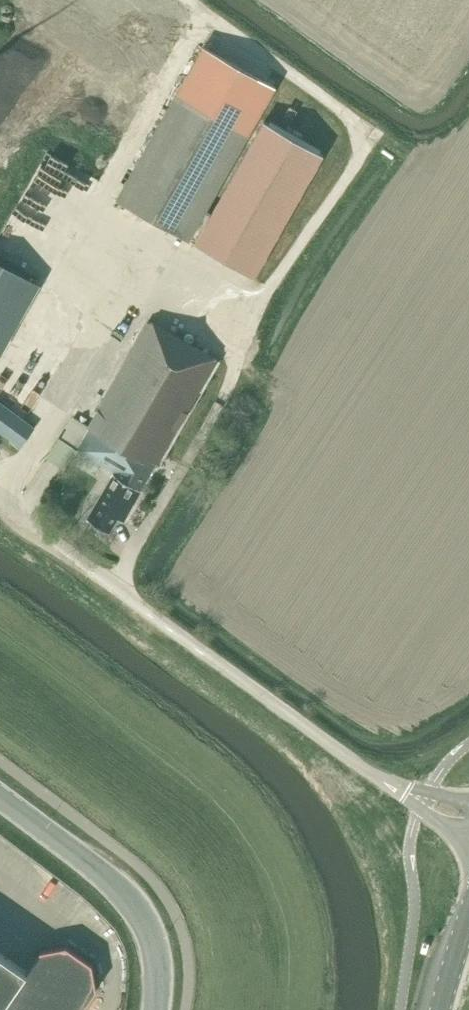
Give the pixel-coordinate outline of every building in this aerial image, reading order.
[(204,47),(176,95),(117,200),(190,240),(198,225),(204,229),(196,244),(255,277),(324,154),(265,121),(212,214),(206,210),(276,87),(204,47)] [(0,263),(0,345),(35,282),(0,263)] [(160,467),(221,362),(150,322),(90,427),(75,418),(62,440),(78,450),(78,449),(116,471),(88,519),(109,533),(117,518),(124,522),(142,491),(141,490),(156,464),(160,467)] [(21,447),(35,428),(0,403),(0,431),(21,447)] [(97,990),(93,965),(67,947),(41,952),(27,972),(0,953),(0,1009),(83,1009),(97,990)]
